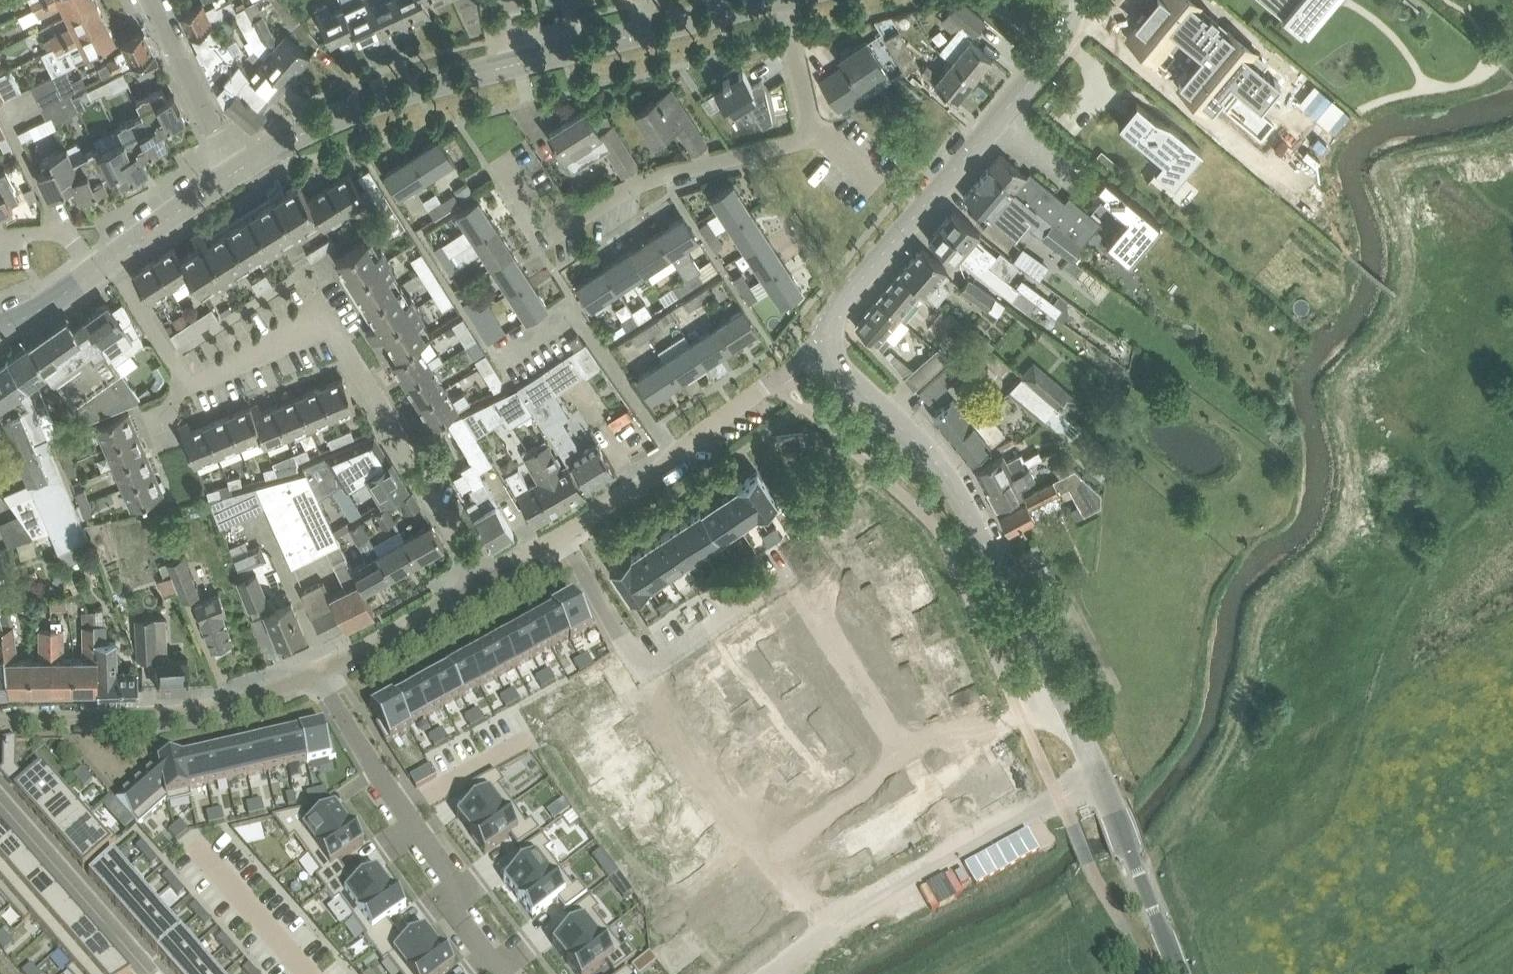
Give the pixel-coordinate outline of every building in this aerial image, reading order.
[(95,0),(46,0),(34,6),(39,15),(61,4),(67,15),(96,1),(95,0)] [(231,0),(229,0),(216,7),(215,3),(205,8),(202,0),(179,12),(190,34),(213,22),(213,21),(236,10),(231,0)] [(246,6),(245,6),(255,24),(264,41),(297,70),(310,55),(285,33),(280,39),(273,34),(263,15),(262,13),(275,6),(292,26),(293,25),(316,45),(321,40),(284,0),(257,0),(246,6)] [(367,0),(359,0),(343,8),(358,40),(366,36),(370,45),(386,37),(382,29),(370,4),(370,5),(367,0)] [(370,5),(370,4),(382,29),(389,25),(393,34),(409,27),(405,18),(396,0),(367,0),(370,5)] [(405,18),(412,14),(416,23),(432,16),(424,0),(396,0),(405,18)] [(974,34),(985,20),(961,0),(959,0),(948,13),(974,34)] [(1127,15),(1149,33),(1165,13),(1200,42),(1169,79),(1191,97),(1216,68),(1248,95),(1266,74),(1250,60),(1245,56),(1252,47),(1196,0),(1140,0),(1127,15)] [(1279,13),(1304,34),(1306,33),(1303,30),(1328,0),(1263,0),(1279,13)] [(54,47),(106,21),(96,1),(67,15),(72,26),(50,37),(44,40),(48,49),(54,46),(54,47)] [(243,1),(236,5),(238,9),(245,6),(246,6),(243,1)] [(339,38),(343,46),(358,40),(343,8),(332,13),(328,4),(316,10),(330,42),(339,38)] [(233,12),(242,31),(245,29),(250,38),(244,42),(248,49),(246,55),(258,63),(251,72),(253,74),(251,76),(253,78),(274,97),(297,70),(264,41),(255,24),(245,6),(238,9),(233,12)] [(86,54),(115,40),(106,21),(54,47),(59,56),(81,45),(86,54)] [(251,77),(249,73),(213,22),(190,34),(224,103),(250,125),(274,97),(253,78),(251,76),(251,77)] [(951,35),(964,45),(952,60),(973,78),(991,56),(956,28),(951,35)] [(97,67),(102,77),(154,51),(143,30),(121,41),(125,49),(116,54),(117,57),(97,67)] [(899,30),(886,39),(906,72),(920,64),(899,30)] [(863,92),(865,96),(891,79),(866,40),(840,57),(845,65),(821,81),(839,108),(863,92)] [(149,72),(150,74),(162,68),(156,55),(134,66),(139,77),(149,72)] [(921,71),(956,100),(973,78),(952,60),(940,75),(926,64),(921,71)] [(0,74),(0,94),(3,100),(22,90),(11,68),(0,74)] [(760,81),(753,85),(743,70),(730,78),(730,77),(723,82),(724,82),(714,88),(724,103),(727,101),(734,112),(748,103),(763,126),(773,120),(766,91),(760,81)] [(63,97),(71,93),(70,91),(76,88),(71,79),(66,82),(61,72),(53,76),(58,85),(63,97)] [(109,79),(98,84),(102,92),(112,87),(114,91),(129,83),(123,72),(109,79)] [(31,87),(35,96),(58,85),(53,76),(31,87)] [(87,89),(91,97),(102,92),(98,84),(87,89)] [(58,85),(35,96),(41,107),(63,97),(58,85)] [(162,87),(135,100),(142,113),(143,113),(148,122),(155,119),(159,129),(161,128),(169,124),(178,119),(186,116),(184,112),(174,92),(167,96),(162,87)] [(693,151),(707,142),(671,88),(635,112),(654,141),(676,126),(693,151)] [(55,122),(79,109),(79,108),(71,93),(63,97),(41,107),(46,118),(52,115),(55,122)] [(80,93),(73,96),(77,104),(79,108),(79,109),(87,106),(82,95),(80,93)] [(1137,102),(1119,123),(1162,159),(1162,160),(1156,166),(1176,182),(1181,175),(1202,150),(1171,123),(1155,117),(1137,102)] [(585,110),(549,133),(553,139),(552,140),(554,144),(556,143),(565,158),(572,169),(606,148),(607,149),(623,174),(638,164),(616,130),(606,114),(593,123),(585,110)] [(141,154),(142,154),(160,145),(167,141),(165,138),(161,128),(159,129),(155,119),(148,122),(143,113),(142,113),(117,125),(124,139),(125,138),(130,148),(136,145),(141,154)] [(29,127),(18,132),(22,140),(33,135),(29,127)] [(4,150),(12,146),(7,136),(0,139),(0,142),(4,150)] [(99,151),(109,171),(111,175),(118,171),(122,180),(141,171),(149,167),(142,154),(141,154),(136,145),(130,148),(125,138),(124,139),(100,151),(100,150),(99,151)] [(453,160),(439,138),(412,155),(426,177),(453,160)] [(75,182),(81,196),(88,192),(107,183),(103,174),(109,171),(99,151),(100,150),(98,147),(85,153),(81,144),(78,143),(77,141),(67,147),(73,159),(72,159),(77,170),(71,173),(75,182)] [(49,195),(57,191),(75,182),(71,173),(77,170),(72,159),(73,159),(67,147),(65,144),(40,157),(45,168),(38,172),(49,195)] [(1114,171),(1119,166),(1101,150),(1096,156),(1114,171)] [(1001,153),(988,168),(1036,208),(1037,208),(1049,219),(1082,245),(1101,222),(1069,195),(1065,200),(1030,171),(1026,175),(1001,153)] [(400,195),(426,177),(412,155),(385,173),(400,195)] [(5,167),(0,169),(0,212),(13,205),(9,198),(18,193),(5,167)] [(990,219),(1002,204),(1043,237),(1070,259),(1082,245),(1049,219),(1037,208),(1036,208),(988,168),(964,197),(990,219)] [(405,226),(380,186),(369,169),(359,176),(395,233),(405,226)] [(367,200),(350,172),(328,186),(345,213),(367,200)] [(1105,192),(1101,196),(1127,218),(1106,242),(1122,255),(1132,243),(1138,249),(1160,223),(1105,177),(1097,186),(1105,192)] [(198,287),(200,286),(211,279),(215,286),(227,278),(237,272),(233,266),(258,249),(263,256),(285,242),(280,236),(287,232),(292,228),(296,235),(308,228),(304,221),(316,213),(317,213),(308,199),(308,198),(299,183),(267,202),(261,206),(227,228),(209,239),(202,227),(192,234),(199,245),(181,257),(179,258),(190,275),(202,294),(203,294),(198,287)] [(733,183),(711,198),(729,224),(750,210),(733,183)] [(24,190),(30,201),(38,197),(32,186),(24,190)] [(316,213),(324,226),(345,213),(328,186),(308,198),(308,199),(317,213),(316,213)] [(427,212),(410,223),(415,231),(447,210),(442,201),(436,192),(423,201),(431,213),(428,215),(427,212)] [(442,201),(447,210),(460,202),(454,193),(442,201)] [(457,213),(474,240),(496,226),(478,199),(457,213)] [(1014,262),(1000,251),(997,255),(975,236),(979,231),(953,209),(941,224),(1003,276),(1014,262)] [(750,210),(729,224),(746,250),(768,236),(750,210)] [(671,255),(670,256),(684,278),(685,278),(686,279),(692,287),(703,280),(698,272),(701,270),(686,245),(697,238),(683,216),(657,233),(671,255)] [(700,226),(707,238),(716,233),(708,220),(700,226)] [(1004,277),(1003,276),(941,224),(929,239),(955,261),(959,255),(996,286),(1004,277)] [(481,250),(491,266),(513,252),(496,226),(474,240),(454,252),(461,263),(481,250)] [(645,272),(670,256),(671,255),(657,233),(630,250),(645,272)] [(724,245),(716,233),(707,238),(715,251),(724,245)] [(785,263),(768,236),(746,250),(763,277),(785,263)] [(331,237),(319,244),(324,252),(336,244),(331,237)] [(351,281),(366,305),(378,323),(366,331),(370,336),(373,341),(384,333),(396,353),(426,334),(417,320),(425,315),(418,305),(411,294),(404,298),(396,286),(388,273),(395,268),(388,258),(381,247),(375,251),(366,238),(336,257),(351,281)] [(442,243),(433,249),(442,261),(451,255),(442,243)] [(312,259),(324,252),(319,244),(307,252),(312,259)] [(154,260),(171,287),(190,275),(179,258),(181,257),(175,247),(154,260)] [(943,281),(948,275),(941,269),(944,266),(922,247),(901,272),(923,291),(937,303),(951,287),(943,281)] [(604,267),(618,289),(645,272),(630,250),(604,267)] [(421,251),(410,258),(419,272),(430,265),(421,251)] [(513,252),(491,266),(509,292),(530,278),(513,252)] [(450,273),(459,267),(451,255),(442,261),(450,273)] [(150,301),(171,287),(154,260),(132,274),(150,301)] [(780,303),(802,289),(785,263),(763,277),(780,303)] [(430,265),(419,272),(434,296),(445,289),(430,265)] [(578,285),(592,306),(618,289),(604,267),(578,285)] [(901,272),(878,299),(901,317),(923,291),(901,272)] [(266,273),(252,282),(259,293),(273,284),(266,273)] [(733,278),(742,291),(750,285),(742,273),(733,278)] [(547,305),(530,278),(509,292),(526,319),(547,305)] [(672,286),(678,296),(692,287),(686,279),(685,278),(684,278),(672,286)] [(961,288),(998,315),(1005,305),(968,278),(961,288)] [(1016,285),(1042,304),(1047,297),(1022,278),(1016,285)] [(707,285),(695,293),(702,303),(713,295),(707,285)] [(758,297),(750,285),(742,291),(749,303),(758,297)] [(442,309),(453,302),(445,289),(434,296),(442,309)] [(682,302),(689,312),(702,303),(695,293),(682,302)] [(471,297),(462,304),(471,317),(480,311),(480,310),(471,297)] [(886,334),(891,329),(901,317),(878,299),(856,325),(878,344),(882,350),(891,339),(886,334)] [(84,320),(110,354),(116,362),(143,342),(122,303),(113,310),(108,303),(84,320)] [(505,330),(488,304),(480,310),(480,311),(471,317),(488,342),(505,330)] [(645,304),(633,312),(639,321),(651,313),(645,304)] [(212,307),(192,320),(199,331),(219,318),(212,307)] [(743,308),(717,326),(731,347),(757,330),(743,308)] [(954,336),(962,327),(941,309),(934,317),(954,336)] [(620,320),(626,329),(639,321),(633,312),(620,320)] [(450,335),(456,331),(465,346),(476,339),(462,317),(451,324),(453,326),(445,331),(447,335),(449,334),(450,335)] [(29,345),(49,372),(84,422),(142,399),(138,394),(116,362),(110,354),(84,320),(74,328),(67,318),(29,345)] [(177,345),(199,331),(192,320),(170,334),(177,345)] [(655,320),(643,328),(649,336),(661,329),(655,320)] [(717,326),(691,343),(705,364),(731,347),(717,326)] [(969,331),(989,349),(994,344),(972,326),(969,331)] [(630,336),(636,345),(649,336),(643,328),(630,336)] [(575,349),(584,343),(578,333),(569,340),(575,349)] [(684,333),(657,351),(663,360),(664,360),(678,382),(705,364),(691,343),(690,343),(684,333)] [(587,488),(615,471),(597,442),(581,451),(562,420),(567,417),(555,395),(601,364),(586,342),(584,343),(575,349),(542,372),(518,387),(533,411),(545,431),(547,430),(566,461),(570,459),(587,488)] [(37,380),(49,372),(29,345),(8,360),(28,386),(48,435),(58,431),(52,417),(50,407),(40,385),(37,380)] [(444,360),(439,352),(427,359),(419,346),(392,363),(405,384),(432,367),(444,360)] [(897,353),(890,359),(914,389),(950,358),(937,348),(914,368),(897,353)] [(475,360),(480,367),(491,360),(486,353),(475,360)] [(28,386),(8,360),(0,365),(0,417),(1,419),(29,484),(51,533),(50,533),(57,551),(59,550),(59,551),(82,540),(82,539),(87,537),(48,435),(28,386)] [(501,387),(502,379),(491,360),(480,367),(494,390),(501,387)] [(638,377),(652,399),(678,382),(664,360),(663,360),(638,377)] [(1077,399),(1034,360),(1021,376),(1057,407),(1065,413),(1077,399)] [(929,401),(962,372),(953,362),(920,391),(929,401)] [(405,384),(418,404),(445,387),(432,367),(405,384)] [(1009,390),(1046,420),(1057,407),(1021,376),(1009,390)] [(343,377),(320,387),(333,417),(355,407),(343,377)] [(148,387),(138,394),(142,399),(154,394),(148,387)] [(320,387),(298,396),(311,426),(333,417),(320,387)] [(470,401),(464,392),(453,399),(445,387),(418,404),(426,416),(418,421),(424,431),(470,401)] [(504,419),(508,426),(533,411),(518,387),(490,401),(502,420),(504,419)] [(311,426),(298,396),(276,406),(288,435),(311,426)] [(934,416),(952,438),(973,422),(955,399),(943,409),(934,416)] [(490,401),(478,407),(490,427),(502,420),(490,401)] [(265,445),(288,435),(276,406),(262,411),(258,403),(250,406),(262,436),(261,436),(265,445)] [(262,436),(250,406),(228,416),(240,445),(261,436),(262,436)] [(478,407),(463,415),(476,436),(490,427),(478,407)] [(973,422),(952,438),(971,461),(987,449),(1005,434),(987,411),(973,422)] [(129,412),(95,427),(103,447),(138,432),(129,412)] [(493,462),(476,436),(463,415),(448,422),(473,462),(479,471),(493,462)] [(240,445),(228,416),(206,425),(218,454),(240,445)] [(195,464),(218,454),(206,425),(192,430),(188,422),(179,426),(195,464)] [(1080,428),(1070,439),(1105,469),(1109,453),(1080,428)] [(350,429),(340,433),(343,441),(354,437),(350,429)] [(138,432),(103,447),(112,467),(146,453),(138,432)] [(330,447),(343,441),(340,433),(327,439),(330,447)] [(356,497),(343,505),(333,489),(341,484),(345,489),(366,476),(382,500),(407,485),(391,459),(390,460),(374,435),(356,443),(302,465),(305,472),(318,499),(323,496),(337,519),(347,513),(351,518),(365,509),(356,497)] [(561,468),(545,440),(533,446),(568,505),(584,495),(567,465),(561,468)] [(552,514),(568,505),(533,446),(523,452),(539,481),(534,484),(552,514)] [(297,461),(308,457),(305,448),(294,453),(297,461)] [(68,449),(59,452),(64,464),(72,461),(68,449)] [(1042,458),(1038,451),(1024,458),(1022,453),(1007,461),(1002,453),(976,468),(986,487),(1028,465),(1042,458)] [(112,467),(121,488),(155,473),(146,453),(112,467)] [(1063,459),(1052,467),(1060,477),(1074,469),(1063,459)] [(69,476),(77,472),(72,461),(64,464),(69,476)] [(498,503),(479,471),(473,462),(462,468),(474,487),(470,490),(476,499),(467,505),(492,546),(514,532),(496,504),(498,503)] [(286,463),(276,466),(278,474),(288,471),(286,463)] [(1034,476),(1028,465),(986,487),(996,506),(1023,492),(1018,485),(1034,476)] [(262,469),(264,478),(278,474),(276,466),(262,469)] [(529,486),(518,468),(506,474),(525,507),(535,524),(552,514),(534,484),(529,486)] [(1027,522),(1061,504),(1055,493),(1070,486),(1080,504),(1066,512),(1071,521),(1101,506),(1101,493),(1074,469),(1060,477),(1016,501),(998,510),(1009,531),(1027,522)] [(757,470),(737,484),(738,484),(758,514),(778,501),(757,470)] [(257,486),(266,506),(292,565),(326,548),(346,587),(331,595),(346,626),(374,611),(364,591),(365,590),(352,568),(336,536),(333,529),(318,499),(305,472),(257,486)] [(159,495),(164,493),(155,473),(121,488),(129,507),(145,500),(148,506),(162,501),(159,495)] [(228,487),(241,484),(239,475),(226,479),(228,487)] [(29,484),(3,495),(17,515),(19,514),(35,536),(49,531),(50,533),(51,533),(29,484)] [(737,484),(720,496),(740,526),(758,514),(738,484),(737,484)] [(209,501),(220,526),(266,506),(257,486),(209,501)] [(84,488),(76,492),(81,505),(89,501),(84,488)] [(220,496),(218,488),(207,491),(209,500),(220,496)] [(401,498),(410,512),(421,505),(412,491),(401,498)] [(720,496),(702,508),(722,538),(740,526),(720,496)] [(85,515),(93,512),(89,501),(81,505),(85,515)] [(864,502),(817,533),(843,572),(865,557),(854,540),(878,524),(864,502)] [(388,505),(375,512),(383,527),(397,520),(388,505)] [(702,508),(684,519),(704,550),(722,538),(702,508)] [(8,546),(16,544),(35,536),(19,514),(17,515),(0,524),(0,525),(8,546)] [(684,519),(666,531),(686,562),(704,550),(684,519)] [(349,527),(349,529),(366,560),(352,568),(365,590),(390,576),(372,544),(374,543),(361,520),(349,527)] [(349,527),(346,522),(333,529),(336,536),(349,529),(349,527)] [(432,523),(405,538),(404,539),(416,561),(444,546),(432,523)] [(775,526),(769,530),(775,540),(782,536),(775,526)] [(405,538),(400,529),(374,543),(372,544),(390,576),(416,561),(404,539),(405,538)] [(769,530),(762,535),(769,545),(775,540),(769,530)] [(666,531),(648,543),(668,574),(686,562),(666,531)] [(64,562),(87,553),(82,540),(59,551),(64,562)] [(630,555),(650,586),(668,574),(648,543),(630,555)] [(245,551),(233,556),(239,570),(251,565),(265,559),(259,546),(245,551)] [(739,550),(733,554),(739,564),(746,560),(739,550)] [(630,554),(610,568),(630,599),(650,586),(630,555),(630,554)] [(733,554),(726,559),(733,569),(739,564),(733,554)] [(197,593),(182,556),(166,562),(177,589),(181,600),(197,593)] [(880,560),(856,574),(864,586),(873,580),(885,600),(926,577),(913,556),(886,571),(880,560)] [(158,579),(164,595),(177,589),(166,562),(158,565),(163,577),(158,579)] [(60,568),(52,580),(58,583),(65,571),(60,568)] [(256,574),(239,581),(254,618),(265,613),(278,643),(304,632),(292,601),(271,610),(256,574)] [(703,574),(697,578),(703,588),(710,584),(703,574)] [(926,577),(885,600),(896,619),(885,625),(893,637),(916,624),(910,613),(937,597),(926,577)] [(697,578),(690,582),(697,593),(703,588),(697,578)] [(346,626),(331,595),(324,580),(303,591),(301,594),(323,637),(346,626)] [(195,603),(205,628),(216,656),(232,646),(229,640),(232,639),(221,612),(226,610),(219,593),(195,603)] [(65,594),(50,598),(51,607),(66,607),(65,594)] [(573,594),(551,606),(553,609),(554,608),(570,638),(569,638),(571,641),(596,627),(586,609),(582,610),(573,594)] [(667,598),(661,602),(667,612),(674,608),(667,598)] [(661,602),(654,606),(661,616),(667,612),(661,602)] [(553,609),(536,618),(552,648),(569,638),(570,638),(554,608),(553,609)] [(83,657),(75,657),(75,658),(73,658),(74,689),(98,689),(97,653),(94,653),(94,642),(93,623),(92,610),(82,612),(83,657)] [(3,628),(10,626),(4,611),(0,612),(0,629),(3,628)] [(726,654),(709,666),(721,685),(757,661),(746,644),(765,632),(755,616),(717,641),(726,654)] [(156,656),(158,687),(158,688),(190,686),(189,659),(168,660),(166,618),(135,619),(138,657),(156,656)] [(536,618),(518,628),(534,657),(552,648),(536,618)] [(52,630),(51,690),(74,689),(73,658),(65,659),(64,629),(62,621),(52,621),(52,630)] [(97,653),(98,689),(98,701),(139,700),(138,670),(116,671),(116,641),(107,642),(106,623),(93,623),(94,642),(94,653),(97,653)] [(8,691),(30,690),(30,659),(19,659),(14,625),(10,626),(3,628),(8,691)] [(8,691),(3,628),(0,629),(0,692),(8,691)] [(518,628),(500,638),(516,667),(534,657),(518,628)] [(30,690),(32,690),(51,690),(52,630),(40,630),(41,658),(30,659),(30,690)] [(500,638),(482,648),(499,677),(516,667),(500,638)] [(921,640),(896,651),(901,664),(912,659),(921,681),(964,662),(954,640),(926,652),(921,640)] [(482,648),(464,658),(481,687),(499,677),(482,648)] [(588,654),(581,658),(587,668),(594,664),(588,654)] [(464,658),(447,667),(463,697),(481,687),(464,658)] [(581,658),(574,661),(580,672),(587,668),(581,658)] [(757,661),(721,685),(733,703),(750,691),(758,704),(796,679),(787,665),(768,677),(757,661)] [(929,700),(919,705),(924,718),(950,708),(944,696),(973,683),(964,662),(921,681),(929,700)] [(447,667),(429,677),(445,707),(463,697),(447,667)] [(550,669),(543,673),(549,683),(556,680),(550,669)] [(543,673),(536,677),(542,687),(549,683),(543,673)] [(578,675),(538,697),(549,714),(569,702),(580,719),(616,695),(603,676),(586,687),(578,675)] [(429,677),(411,687),(427,717),(445,707),(429,677)] [(394,697),(393,697),(409,727),(410,726),(427,717),(411,687),(394,697)] [(778,725),(761,737),(775,756),(810,730),(798,714),(816,701),(806,687),(769,713),(778,725)] [(514,689),(507,693),(513,703),(520,699),(514,689)] [(507,693),(500,696),(506,707),(513,703),(507,693)] [(392,694),(371,706),(380,722),(377,724),(387,743),(412,729),(410,726),(409,727),(393,697),(394,697),(392,694)] [(590,735),(571,747),(581,762),(618,737),(610,724),(628,713),(616,695),(580,719),(590,735)] [(478,709),(471,712),(477,723),(484,719),(478,709)] [(471,712),(465,716),(470,727),(477,723),(471,712)] [(323,723),(299,728),(300,730),(301,730),(308,762),(307,763),(308,764),(336,758),(332,740),(328,741),(323,723)] [(443,728),(436,732),(442,743),(448,739),(443,728)] [(300,730),(281,734),(288,767),(307,763),(308,762),(301,730),(300,730)] [(810,730),(775,756),(787,773),(804,761),(813,773),(849,746),(839,733),(821,746),(810,730)] [(436,732),(429,736),(435,746),(442,743),(436,732)] [(281,734),(261,738),(268,771),(288,767),(281,734)] [(0,771),(0,772),(15,790),(16,790),(27,780),(17,768),(17,762),(17,752),(17,737),(4,740),(4,768),(0,771)] [(261,738),(241,743),(248,776),(268,771),(261,738)] [(620,740),(582,766),(592,780),(611,767),(622,784),(658,760),(646,741),(628,753),(620,740)] [(241,743),(221,747),(229,781),(248,776),(241,743)] [(221,747),(201,751),(209,785),(229,781),(221,747)] [(958,763),(940,773),(953,797),(971,787),(981,805),(1004,792),(1012,787),(999,764),(991,768),(981,750),(958,763)] [(182,757),(181,757),(189,790),(190,789),(209,785),(201,751),(182,756),(182,757)] [(182,755),(158,761),(158,762),(159,762),(168,800),(167,800),(168,804),(192,798),(190,789),(189,790),(181,757),(182,757),(182,756),(182,755)] [(844,757),(823,772),(831,783),(852,768),(844,757)] [(633,800),(614,812),(623,827),(661,802),(653,790),(670,778),(658,760),(622,784),(633,800)] [(921,760),(909,767),(921,790),(934,783),(921,760)] [(158,762),(116,799),(139,825),(167,800),(168,800),(159,762),(158,762)] [(15,790),(32,809),(37,815),(38,816),(65,793),(42,766),(27,780),(16,790),(15,790)] [(431,766),(412,777),(418,787),(437,777),(431,766)] [(82,767),(73,775),(79,781),(88,773),(82,767)] [(482,798),(457,816),(471,835),(513,805),(499,787),(505,783),(497,771),(472,784),(482,798)] [(88,773),(79,781),(84,787),(93,779),(88,773)] [(326,787),(314,790),(317,803),(328,795),(326,787)] [(314,790),(306,792),(310,808),(317,803),(314,790)] [(916,791),(878,813),(900,850),(920,838),(909,818),(926,808),(916,791)] [(294,792),(286,794),(289,806),(297,804),(294,792)] [(65,793),(38,816),(54,835),(59,841),(61,842),(88,818),(89,819),(94,814),(86,805),(80,810),(65,793)] [(262,799),(254,801),(257,813),(265,811),(262,799)] [(564,800),(554,807),(561,817),(570,811),(564,800)] [(254,801),(247,803),(249,815),(257,813),(254,801)] [(301,810),(273,817),(290,840),(295,837),(308,855),(350,825),(336,805),(311,823),(301,810)] [(471,835),(471,836),(485,855),(510,836),(518,847),(540,831),(531,819),(526,823),(513,805),(471,835)] [(658,814),(636,829),(645,841),(654,834),(668,853),(705,825),(691,805),(666,824),(658,814)] [(222,808),(214,810),(217,822),(225,820),(222,808)] [(214,810),(207,812),(209,824),(217,822),(214,810)] [(572,811),(563,819),(570,828),(580,820),(572,811)] [(878,813),(840,834),(850,852),(868,842),(879,861),(900,850),(878,813)] [(129,815),(120,823),(127,830),(136,823),(129,815)] [(88,818),(61,842),(76,860),(82,866),(84,869),(117,840),(108,831),(103,835),(89,819),(88,818)] [(181,821),(175,826),(183,835),(189,830),(181,821)] [(350,825),(308,855),(321,873),(316,877),(325,890),(347,874),(339,862),(364,844),(350,825)] [(175,826),(169,831),(177,840),(183,835),(175,826)] [(0,829),(0,858),(14,845),(0,829)] [(529,862),(504,881),(519,900),(559,868),(546,850),(551,846),(542,835),(521,851),(529,862)] [(142,841),(136,847),(144,856),(150,850),(142,841)] [(0,858),(0,887),(29,862),(14,845),(0,858)] [(150,850),(144,856),(152,865),(158,859),(150,850)] [(692,851),(671,866),(679,877),(700,862),(692,851)] [(114,854),(89,875),(103,891),(127,869),(114,854)] [(611,860),(601,868),(609,879),(619,872),(615,866),(611,860)] [(0,887),(0,894),(10,906),(43,878),(29,862),(0,887)] [(519,900),(518,900),(533,919),(558,900),(566,910),(587,893),(579,882),(573,886),(559,868),(519,900)] [(127,869),(103,891),(116,906),(141,885),(127,869)] [(347,874),(325,890),(335,903),(339,899),(353,917),(392,889),(378,869),(356,885),(347,874)] [(169,872),(163,877),(171,886),(177,881),(169,872)] [(609,879),(616,888),(626,881),(619,872),(609,879)] [(43,878),(10,906),(25,923),(31,919),(30,918),(57,894),(43,878)] [(177,881),(171,886),(179,895),(185,890),(177,881)] [(141,885),(116,906),(130,921),(154,900),(141,885)] [(392,889),(353,917),(366,935),(364,936),(374,949),(396,933),(387,921),(406,908),(392,888),(392,889)] [(746,893),(711,919),(737,953),(756,939),(742,921),(758,909),(746,893)] [(57,894),(30,918),(31,919),(44,934),(71,910),(57,894)] [(577,924),(553,943),(567,962),(608,930),(594,912),(599,908),(590,897),(569,914),(577,924)] [(154,900),(130,921),(143,937),(168,916),(154,900)] [(196,903),(190,908),(198,917),(204,912),(196,903)] [(71,910),(44,934),(58,950),(85,927),(71,910)] [(204,912),(198,917),(206,926),(212,920),(204,912)] [(168,916),(143,937),(158,953),(158,952),(181,931),(181,930),(168,916)] [(711,919),(676,946),(688,962),(704,950),(718,968),(737,953),(711,919)] [(85,927),(58,950),(72,966),(73,967),(100,943),(85,927)] [(374,949),(384,962),(388,959),(400,973),(405,973),(441,947),(426,928),(405,944),(396,933),(374,949)] [(181,931),(158,952),(158,953),(171,968),(196,946),(181,930),(181,931)] [(567,962),(576,973),(590,973),(606,961),(614,971),(636,954),(627,944),(622,948),(608,930),(567,962)] [(0,934),(0,944),(8,937),(3,931),(0,934)] [(223,934),(217,939),(225,948),(231,943),(223,934)] [(0,944),(0,946),(4,951),(13,943),(8,937),(0,944)] [(67,971),(69,973),(97,973),(114,959),(100,943),(73,967),(72,966),(67,971)] [(231,943),(225,948),(232,957),(239,951),(231,943)] [(171,968),(177,973),(195,973),(209,962),(196,946),(171,968)] [(405,973),(445,973),(455,966),(441,947),(405,973)] [(653,955),(668,973),(671,973),(680,967),(664,947),(653,955)] [(97,973),(127,973),(114,959),(97,973)] [(195,973),(220,973),(209,962),(195,973)] [(22,971),(25,973),(31,973),(37,969),(31,963),(22,971)] [(243,969),(247,973),(256,973),(257,973),(249,964),(243,969)]
